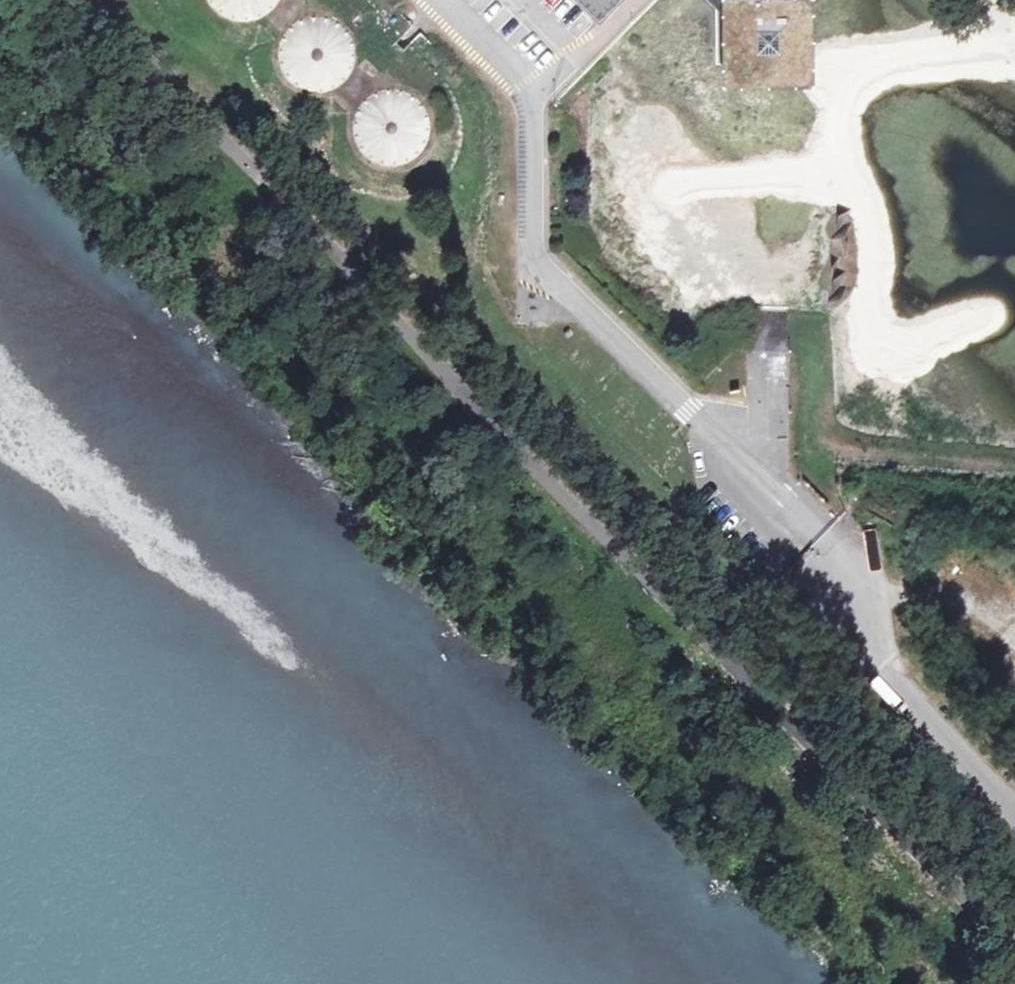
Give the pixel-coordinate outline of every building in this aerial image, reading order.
[(212,10),(227,20),(240,22),(255,19),(277,39),(274,50),(275,64),(279,76),(287,85),(295,91),(303,95),(314,97),(323,97),(332,95),(351,113),(349,124),(349,133),(351,143),(358,155),(371,166),(384,171),(399,171),(414,166),(423,158),(430,149),(435,138),(436,126),(434,114),(426,99),(418,92),(409,87),(398,84),(391,83),(362,54),(360,41),(354,29),(346,20),(338,15),(328,12),(318,10),(307,0),(204,0),(212,10)] [(598,20),(618,0),(578,0),(598,20)] [(720,12),(720,47),(720,90),(812,89),(813,0),(708,0),(720,12)]
